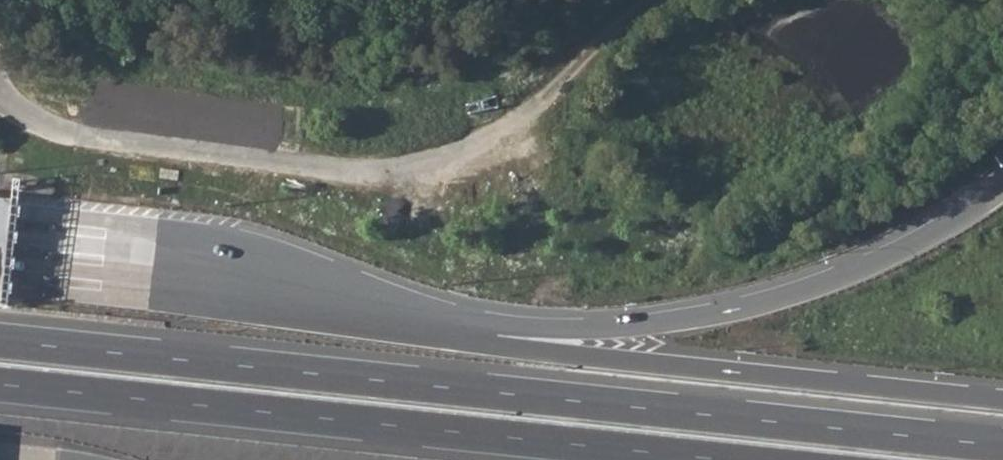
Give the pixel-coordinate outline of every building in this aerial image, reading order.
[(2,304),(7,259),(14,203),(0,201),(0,304),(2,304)]
